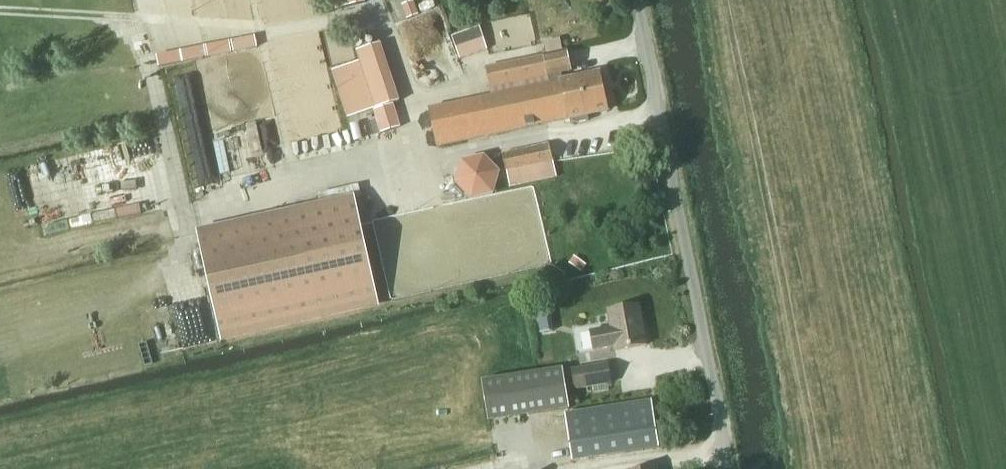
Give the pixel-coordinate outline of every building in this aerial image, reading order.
[(335,10),(340,9),(365,3),(365,0),(333,0),(335,10)] [(402,3),(407,15),(418,11),(414,0),(411,0),(402,3)] [(492,96),(430,109),(437,146),(575,117),(576,123),(590,120),(588,114),(609,109),(601,73),(563,81),(561,72),(571,70),(567,49),(563,50),(561,39),(546,42),(548,53),(543,54),(544,56),(487,68),(492,96)] [(484,39),(456,49),(459,59),(487,49),(484,39)] [(381,44),(357,51),(360,61),(333,70),(348,116),(375,109),(391,104),(399,102),(381,44)] [(390,106),(374,111),(381,133),(397,128),(390,106)] [(545,163),(553,161),(550,143),(503,153),(510,187),(548,179),(545,163)] [(462,159),(455,182),(471,199),(495,194),(502,171),(486,154),(462,159)] [(197,230),(222,343),(380,307),(355,194),(197,230)] [(611,327),(591,331),(594,352),(615,348),(615,350),(647,345),(641,305),(609,311),(611,324),(611,327)] [(551,311),(538,313),(541,333),(554,331),(551,311)] [(608,364),(574,370),(577,389),(593,387),(593,392),(609,389),(608,384),(611,384),(608,364)] [(537,372),(523,374),(529,414),(569,408),(563,368),(537,372)] [(653,400),(566,414),(574,461),(660,447),(653,400)]
